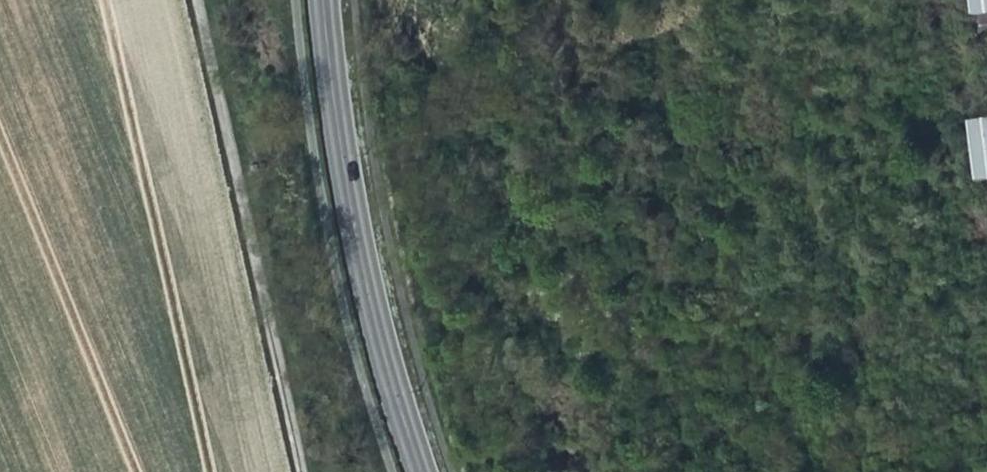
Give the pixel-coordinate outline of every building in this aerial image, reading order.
[(974,15),(986,13),(986,0),(972,0),(974,15)] [(972,119),(981,180),(986,179),(986,117),(972,119)]
